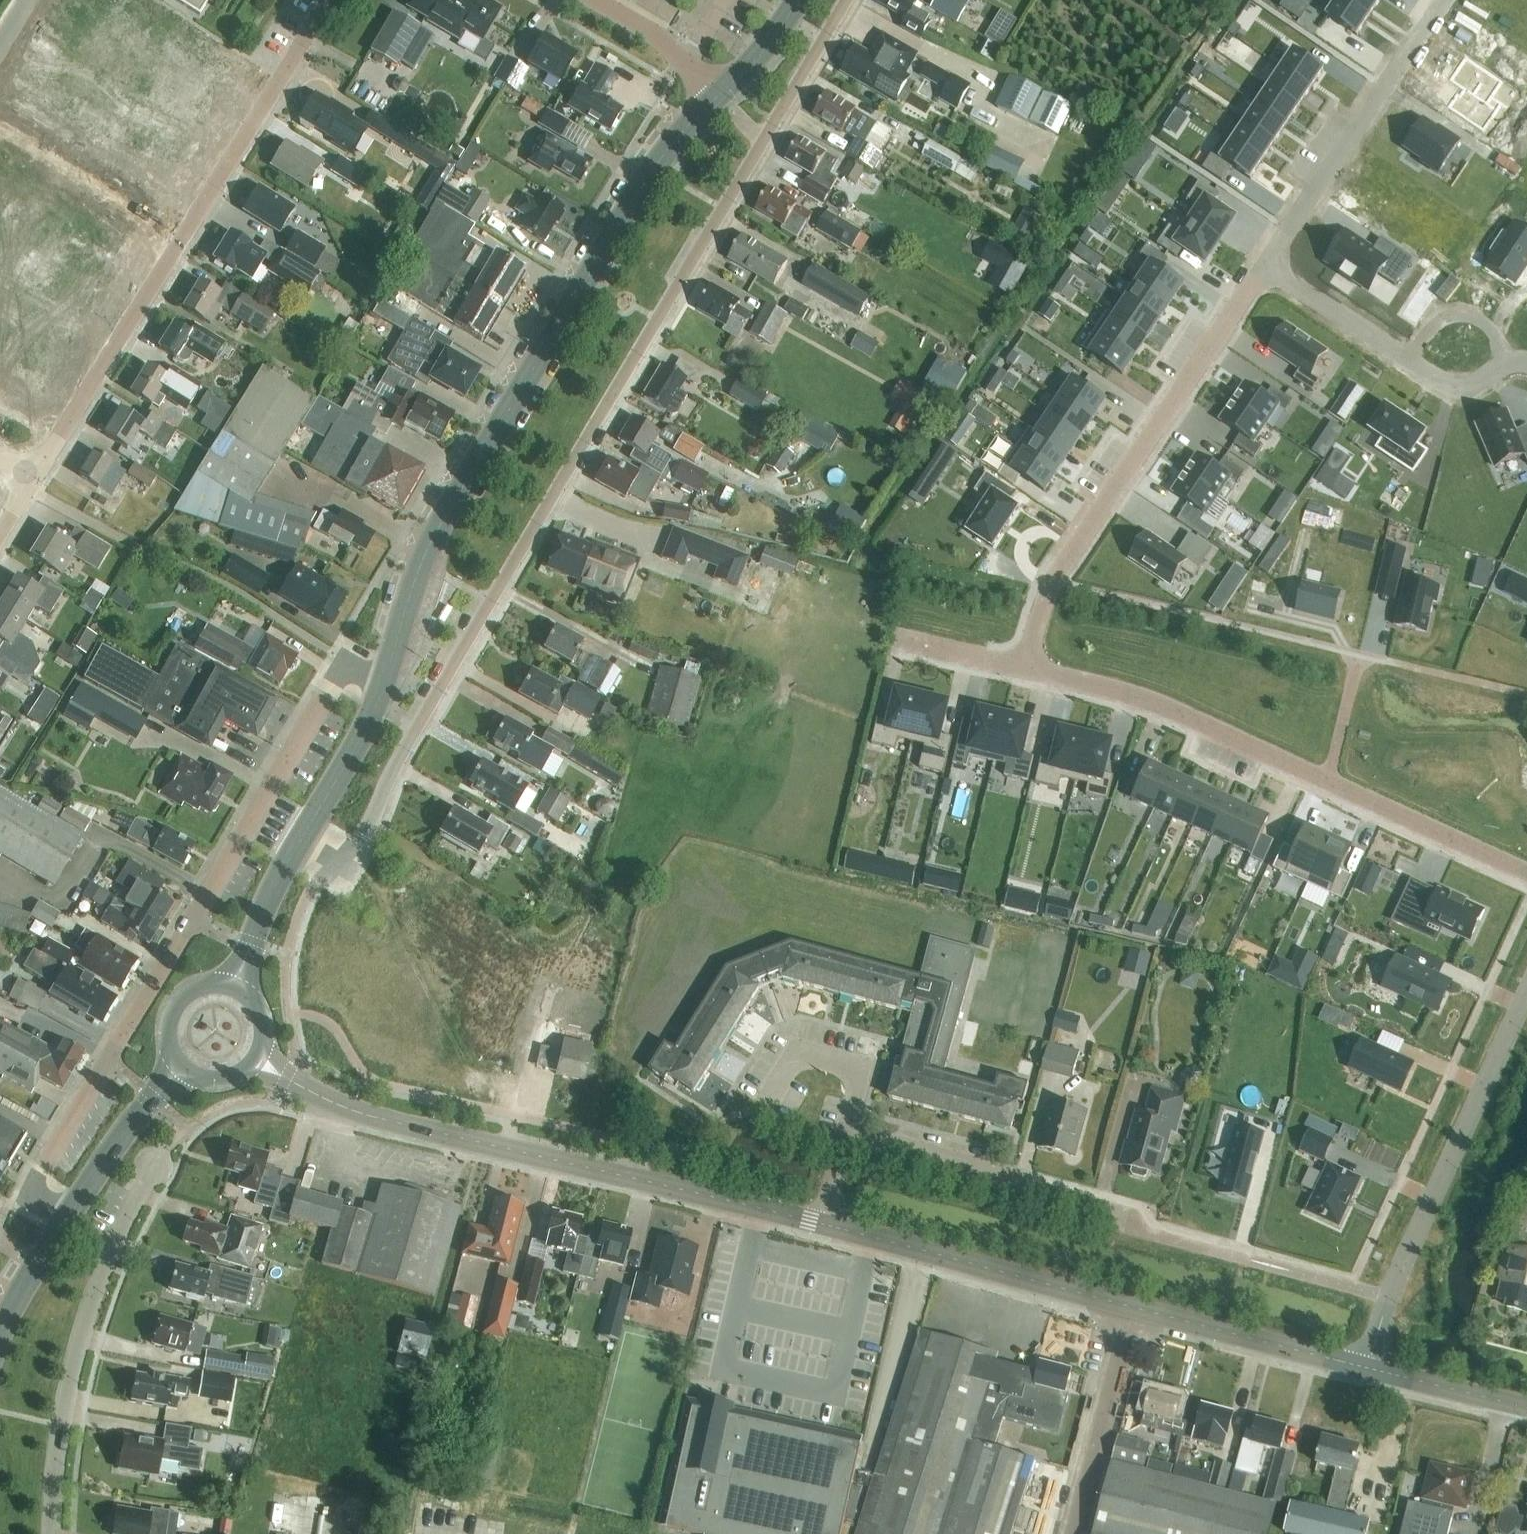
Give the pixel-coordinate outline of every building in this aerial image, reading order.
[(65,15),(98,36),(110,17),(82,0),(74,0),(65,15)] [(199,15),(209,0),(175,0),(199,15)] [(500,9),(485,0),(412,0),(409,6),(441,25),(439,28),(458,39),(464,29),(482,40),(500,9)] [(930,20),(928,19),(929,17),(913,8),(918,0),(876,0),(875,2),(906,19),(901,28),(920,38),(930,20)] [(930,8),(957,23),(970,0),(935,0),(930,8)] [(1318,10),(1356,35),(1369,17),(1344,0),(1325,0),(1318,10)] [(1369,17),(1380,0),(1344,0),(1369,17)] [(420,27),(394,12),(370,52),(396,67),(420,27)] [(65,15),(54,33),(87,54),(98,36),(65,15)] [(1227,32),(1234,37),(1241,27),(1234,22),(1227,32)] [(986,37),(1001,46),(1007,37),(991,28),(986,37)] [(54,33),(42,52),(76,72),(87,54),(54,33)] [(560,81),(576,55),(545,36),(529,61),(560,81)] [(904,73),(915,54),(886,37),(873,58),(856,48),(843,71),(896,101),(910,76),(904,73)] [(1293,50),(1280,68),(1311,89),(1323,70),(1293,50)] [(42,52),(31,71),(64,92),(76,72),(42,52)] [(506,56),(494,78),(516,90),(528,69),(506,56)] [(1456,97),(1447,111),(1481,133),(1499,106),(1489,99),(1499,84),(1463,60),(1447,83),(1462,93),(1459,99),(1456,97)] [(1191,75),(1197,79),(1204,69),(1197,65),(1191,75)] [(610,131),(622,110),(603,100),(615,77),(595,66),(583,87),(581,86),(569,108),(610,131)] [(1280,68),(1268,86),(1299,107),(1311,89),(1280,68)] [(136,70),(131,79),(158,95),(155,99),(175,111),(182,99),(136,70)] [(939,100),(956,110),(971,85),(953,75),(939,100)] [(1072,107),(1011,78),(997,108),(1058,137),(1072,107)] [(1268,86),(1256,104),(1287,125),(1299,107),(1268,86)] [(855,111),(856,110),(827,92),(814,115),(842,131),(855,139),(846,155),(873,172),(883,156),(864,144),(876,124),(855,111)] [(314,126),(333,138),(331,143),(352,155),(368,128),(349,117),(351,113),(338,105),(336,107),(315,94),(300,118),(301,119),(300,121),(301,125),(308,130),(312,129),(314,126)] [(1179,104),(1186,109),(1192,99),(1186,94),(1179,104)] [(65,128),(114,159),(131,132),(81,102),(65,128)] [(1245,121),(1244,122),(1274,142),(1287,125),(1256,104),(1245,121)] [(561,137),(569,122),(546,109),(538,124),(561,137)] [(364,124),(428,164),(436,151),(372,112),(364,124)] [(1237,116),(1224,135),(1262,160),(1274,142),(1244,122),(1245,121),(1237,116)] [(1422,120),(1404,147),(1423,159),(1421,162),(1438,173),(1459,141),(1438,127),(1436,129),(1422,120)] [(532,153),(533,154),(528,162),(549,173),(553,166),(580,182),(592,160),(564,144),(564,145),(545,134),(538,146),(536,146),(535,147),(534,148),(533,149),(533,150),(532,152),(532,153)] [(1224,135),(1202,168),(1222,181),(1232,167),(1250,179),(1262,160),(1224,135)] [(786,160),(813,175),(810,179),(809,179),(802,191),(823,203),(837,178),(830,174),(837,161),(826,154),(799,138),(786,160)] [(1133,181),(1155,149),(1141,139),(1119,171),(1133,181)] [(954,173),(962,159),(930,140),(921,155),(954,173)] [(306,187),(322,162),(308,153),(306,155),(285,143),(272,165),(306,187)] [(479,151),(468,145),(462,156),(473,162),(479,151)] [(993,149),(984,167),(1014,182),(1023,164),(993,149)] [(365,172),(339,155),(329,171),(355,188),(365,172)] [(962,159),(954,173),(971,183),(979,168),(962,159)] [(840,175),(856,185),(865,169),(850,160),(840,175)] [(434,197),(447,202),(450,195),(442,191),(451,170),(437,163),(420,203),(430,207),(434,197)] [(1106,215),(1128,182),(1117,174),(1095,207),(1106,215)] [(1195,205),(1187,218),(1219,240),(1229,226),(1228,226),(1234,218),(1212,204),(1219,194),(1199,181),(1187,199),(1195,205)] [(279,232),(293,208),(258,187),(243,211),(279,232)] [(475,224),(491,200),(472,188),(457,212),(475,224)] [(798,205),(769,188),(756,210),(784,226),(782,230),(797,239),(806,224),(807,225),(813,215),(797,206),(798,205)] [(561,213),(563,209),(541,196),(537,203),(525,195),(516,209),(529,217),(521,228),(543,241),(555,221),(558,223),(563,214),(561,213)] [(853,202),(846,215),(868,226),(874,213),(853,202)] [(416,254),(505,307),(526,272),(523,271),(524,269),(495,252),(494,253),(468,237),(474,226),(444,207),(416,254)] [(827,211),(816,229),(851,249),(862,231),(827,211)] [(1169,225),(1156,244),(1176,257),(1183,247),(1204,262),(1210,254),(1219,240),(1187,218),(1178,231),(1169,225)] [(1024,241),(1031,229),(1016,220),(1009,233),(1024,241)] [(1487,266),(1514,284),(1526,266),(1526,235),(1513,226),(1507,236),(1502,232),(1488,252),(1493,256),(1487,266)] [(296,231),(284,251),(329,277),(338,261),(323,251),(325,248),(296,231)] [(1086,231),(1080,241),(1087,246),(1093,236),(1086,231)] [(230,233),(214,260),(236,273),(236,272),(252,281),(267,257),(251,248),(252,247),(230,233)] [(1345,235),(1327,262),(1341,271),(1338,275),(1351,283),(1354,279),(1367,288),(1376,275),(1393,287),(1411,260),(1380,239),(1371,252),(1345,235)] [(774,285),(787,262),(742,236),(729,259),(774,285)] [(996,267),(987,282),(1010,295),(1029,262),(992,241),(982,259),(996,267)] [(320,273),(284,252),(273,270),(308,292),(320,273)] [(484,341),(505,307),(416,254),(395,289),(453,323),(452,324),(480,341),(481,340),(484,341)] [(1147,260),(1135,278),(1170,302),(1183,283),(1147,260)] [(858,317),(870,297),(813,264),(802,285),(858,317)] [(1067,271),(1061,281),(1067,286),(1074,276),(1067,271)] [(1135,278),(1123,296),(1158,320),(1170,302),(1135,278)] [(1061,281),(1054,291),(1061,296),(1067,286),(1061,281)] [(274,314),(254,302),(226,285),(220,294),(200,282),(184,308),(210,324),(221,307),(263,332),(274,314)] [(738,337),(751,314),(738,307),(741,302),(712,285),(698,310),(726,326),(724,329),(738,337)] [(407,316),(412,319),(420,304),(393,288),(385,302),(386,303),(407,316)] [(1111,314),(1146,338),(1158,320),(1123,296),(1111,314)] [(1050,322),(1060,307),(1048,299),(1038,314),(1050,322)] [(767,303),(749,332),(770,345),(788,315),(767,303)] [(1107,311),(1095,329),(1134,356),(1146,338),(1111,314),(1107,311)] [(400,327),(405,330),(387,361),(428,385),(432,378),(462,396),(477,371),(446,353),(452,342),(412,319),(407,316),(400,327)] [(187,360),(194,350),(213,362),(224,343),(197,326),(191,336),(174,325),(160,348),(182,362),(187,360)] [(1285,325),(1269,348),(1300,369),(1293,378),(1313,392),(1325,373),(1316,367),(1327,352),(1285,325)] [(1095,329),(1082,348),(1122,375),(1134,356),(1095,329)] [(860,353),(869,358),(878,343),(869,338),(860,353)] [(1013,351),(1006,361),(1013,366),(1020,356),(1013,351)] [(686,396),(677,390),(684,378),(695,385),(702,372),(680,359),(673,371),(664,365),(662,368),(660,367),(655,376),(657,377),(644,399),(664,411),(665,410),(672,415),(676,414),(686,396)] [(147,365),(131,392),(151,405),(152,404),(158,409),(167,395),(186,407),(199,385),(172,368),(167,377),(147,365)] [(316,401),(262,368),(185,491),(176,510),(297,549),(316,514),(254,495),(273,465),(274,466),(300,426),(316,401)] [(342,411),(376,430),(385,435),(391,424),(402,430),(404,427),(423,437),(425,434),(439,442),(454,413),(419,394),(419,396),(411,391),(415,384),(389,368),(375,394),(357,384),(342,411)] [(1000,369),(994,379),(1001,383),(1007,373),(1000,369)] [(1069,376),(1057,395),(1092,419),(1105,400),(1069,376)] [(737,379),(731,390),(740,394),(737,400),(758,411),(766,395),(737,379)] [(994,379),(987,389),(994,393),(1001,383),(994,379)] [(1245,383),(1233,402),(1265,424),(1277,406),(1285,411),(1292,400),(1272,387),(1265,396),(1245,383)] [(234,411),(207,394),(197,410),(207,417),(201,427),(217,438),(234,411)] [(1057,395),(1045,413),(1080,437),(1092,419),(1057,395)] [(1343,420),(1353,405),(1338,396),(1328,411),(1343,420)] [(316,401),(300,426),(326,441),(312,466),(364,495),(366,492),(396,509),(419,469),(370,441),(376,430),(342,411),(318,398),(316,401)] [(971,401),(964,411),(971,416),(977,406),(971,401)] [(1253,442),(1265,424),(1233,402),(1220,421),(1240,434),(1233,444),(1254,458),(1261,447),(1253,442)] [(1385,406),(1369,429),(1400,450),(1394,460),(1413,473),(1427,452),(1416,445),(1425,432),(1385,406)] [(825,455),(839,431),(800,409),(787,433),(825,455)] [(175,432),(160,422),(149,416),(143,424),(120,410),(105,435),(129,449),(140,431),(166,447),(175,432)] [(1476,423),(1495,467),(1524,454),(1526,462),(1526,438),(1519,442),(1506,411),(1476,423)] [(1033,430),(1033,431),(1068,455),(1080,437),(1045,413),(1033,430)] [(660,433),(632,417),(618,441),(633,449),(628,457),(643,466),(660,476),(671,482),(672,479),(681,463),(653,446),(660,433)] [(1337,439),(1344,429),(1330,421),(1324,430),(1337,439)] [(956,422),(945,439),(956,446),(968,430),(956,422)] [(1029,427),(1017,446),(1056,473),(1068,455),(1033,431),(1033,430),(1029,427)] [(682,434),(673,450),(694,463),(703,447),(682,434)] [(944,446),(927,471),(938,478),(955,453),(944,446)] [(1017,446),(1004,465),(1044,491),(1056,473),(1017,446)] [(112,463),(93,452),(79,475),(97,487),(98,487),(112,495),(126,472),(112,463)] [(1217,468),(1198,455),(1185,474),(1217,495),(1229,477),(1237,483),(1244,472),(1224,458),(1217,468)] [(660,476),(643,466),(640,471),(621,460),(619,463),(608,457),(594,481),(625,498),(628,493),(645,503),(660,476)] [(156,476),(134,462),(127,474),(149,487),(156,476)] [(698,492),(707,475),(681,462),(681,463),(672,479),(698,492)] [(1217,495),(1185,474),(1172,492),(1205,514),(1217,495)] [(967,529),(966,530),(968,532),(968,531),(991,546),(990,546),(992,547),(993,546),(993,545),(1002,532),(1008,523),(1017,509),(1017,510),(1018,508),(1016,507),(994,492),(992,491),(991,493),(968,529),(967,529)] [(690,508),(664,503),(661,518),(687,523),(690,508)] [(366,552),(376,535),(361,526),(363,522),(344,511),(339,519),(325,511),(315,528),(349,548),(352,543),(366,552)] [(1201,520),(1194,530),(1207,539),(1214,529),(1201,520)] [(684,566),(695,536),(673,527),(661,557),(684,566)] [(48,529),(31,556),(52,569),(52,568),(63,575),(74,555),(99,570),(112,549),(86,534),(77,548),(68,542),(69,541),(48,529)] [(1146,533),(1130,556),(1171,584),(1181,569),(1193,577),(1212,549),(1189,533),(1176,553),(1146,533)] [(559,534),(546,568),(577,580),(575,585),(621,603),(638,559),(592,541),(590,546),(559,534)] [(1272,571),(1290,540),(1281,534),(1262,565),(1272,571)] [(297,550),(297,549),(258,538),(253,551),(292,564),(297,550)] [(1397,579),(1404,548),(1385,543),(1378,575),(1397,579)] [(791,577),(798,560),(765,547),(758,564),(791,577)] [(725,548),(713,578),(736,587),(748,557),(725,548)] [(258,596),(270,576),(234,555),(222,574),(258,596)] [(1233,565),(1218,587),(1232,596),(1246,574),(1233,565)] [(279,594),(309,612),(309,613),(328,624),(329,622),(332,624),(338,614),(336,612),(346,596),(296,566),(279,594)] [(1526,603),(1526,580),(1512,574),(1503,592),(1526,603)] [(1,604),(26,620),(35,605),(49,614),(64,590),(42,576),(34,588),(17,578),(1,604)] [(1436,603),(1440,587),(1406,579),(1402,595),(1403,595),(1400,609),(1399,609),(1395,625),(1426,633),(1433,602),(1436,603)] [(1302,584),(1296,610),(1334,619),(1340,593),(1302,584)] [(96,610),(104,597),(90,588),(82,602),(96,610)] [(25,654),(32,643),(17,634),(26,620),(1,604),(0,607),(0,640),(4,643),(0,650),(0,656),(22,669),(31,675),(39,663),(25,654)] [(207,625),(195,648),(237,670),(242,662),(279,684),(287,671),(288,671),(289,669),(293,670),(297,662),(295,659),(296,657),(282,648),(283,644),(265,634),(255,651),(207,625)] [(71,645),(86,654),(97,635),(82,627),(71,645)] [(619,673),(606,665),(579,650),(583,643),(555,627),(544,647),(571,663),(569,666),(582,673),(578,681),(606,697),(619,673)] [(159,678),(101,646),(83,679),(210,748),(226,720),(244,730),(249,732),(253,733),(258,731),(261,729),(264,724),(277,700),(177,645),(159,678)] [(3,690),(12,675),(17,667),(0,656),(0,688),(3,690)] [(645,716),(686,728),(700,678),(659,666),(645,716)] [(22,669),(17,677),(26,683),(31,675),(22,669)] [(589,718),(600,699),(571,683),(566,692),(560,688),(560,687),(532,671),(519,693),(548,709),(549,708),(559,714),(565,704),(589,718)] [(77,680),(58,712),(86,728),(104,696),(77,680)] [(911,741),(922,696),(896,690),(889,722),(877,719),(871,743),(895,749),(898,738),(911,741)] [(947,702),(922,696),(911,741),(924,745),(919,767),(943,773),(952,737),(940,734),(947,702)] [(146,720),(122,706),(112,724),(136,738),(146,720)] [(993,761),(1004,715),(978,709),(975,721),(963,719),(952,762),(966,766),(969,755),(993,761)] [(1029,721),(1004,715),(993,761),(1006,764),(1003,775),(1027,780),(1033,756),(1021,753),(1029,721)] [(533,734),(505,719),(493,741),(496,743),(494,745),(495,747),(506,753),(508,752),(510,750),(520,756),(518,760),(541,773),(553,751),(531,739),(533,734)] [(617,788),(626,774),(549,728),(542,740),(569,756),(568,758),(617,788)] [(1074,781),(1085,735),(1060,729),(1052,761),(1041,758),(1035,783),(1058,788),(1061,777),(1074,781)] [(1111,741),(1085,735),(1074,781),(1088,784),(1085,795),(1107,800),(1113,775),(1103,773),(1111,741)] [(219,806),(217,803),(231,776),(211,765),(209,769),(181,754),(160,793),(181,805),(183,802),(197,810),(199,807),(211,814),(212,812),(216,812),(219,806)] [(484,790),(499,799),(497,803),(515,813),(517,810),(529,788),(482,762),(470,782),(474,785),(472,789),(482,795),(484,790)] [(1169,774),(1149,765),(1133,799),(1153,809),(1169,774)] [(1189,783),(1169,774),(1153,809),(1173,818),(1189,783)] [(1208,792),(1189,783),(1173,818),(1192,827),(1208,792)] [(54,886),(83,837),(0,788),(0,854),(54,886)] [(537,811),(557,823),(570,802),(549,790),(537,811)] [(1228,801),(1208,792),(1192,827),(1212,836),(1228,801)] [(54,819),(61,807),(44,796),(37,808),(54,819)] [(605,798),(596,800),(592,805),(594,812),(600,815),(609,813),(612,807),(610,801),(605,798)] [(1248,810),(1228,801),(1212,836),(1232,845),(1248,810)] [(60,818),(84,832),(91,821),(67,806),(60,818)] [(492,817),(489,822),(486,827),(454,809),(440,833),(479,856),(486,844),(497,850),(510,828),(492,817)] [(544,825),(517,810),(515,813),(510,821),(538,837),(544,825)] [(1261,835),(1268,819),(1248,810),(1232,845),(1252,854),(1261,835)] [(126,836),(154,850),(182,865),(193,843),(166,829),(163,835),(135,820),(126,836)] [(1295,850),(1284,844),(1273,868),(1307,884),(1328,838),(1305,828),(1295,850)] [(520,840),(508,833),(501,846),(513,853),(520,840)] [(1271,840),(1261,835),(1252,854),(1250,858),(1260,863),(1271,840)] [(1351,848),(1328,838),(1307,884),(1341,899),(1352,876),(1340,870),(1351,848)] [(1250,858),(1244,871),(1254,876),(1260,863),(1250,858)] [(126,903),(133,908),(160,924),(173,903),(159,895),(165,884),(129,862),(116,883),(132,893),(126,903)] [(1357,878),(1373,885),(1380,870),(1364,862),(1357,878)] [(1470,940),(1484,910),(1438,889),(1437,891),(1411,879),(1399,905),(1425,917),(1424,919),(1470,940)] [(105,904),(111,894),(91,883),(85,893),(105,904)] [(1005,905),(1036,913),(1041,893),(1010,885),(1005,905)] [(109,907),(110,908),(102,921),(119,932),(133,941),(136,936),(148,944),(160,924),(133,908),(127,918),(123,916),(128,908),(113,900),(109,907)] [(51,928),(60,913),(39,901),(30,916),(51,928)] [(0,904),(0,927),(23,934),(29,914),(0,904)] [(1091,915),(1089,923),(1100,925),(1102,917),(1091,915)] [(1102,917),(1100,925),(1112,928),(1114,920),(1102,917)] [(990,948),(996,929),(982,925),(977,944),(990,948)] [(1133,925),(1132,933),(1143,935),(1145,927),(1133,925)] [(1145,927),(1143,935),(1155,938),(1157,930),(1145,927)] [(120,990),(139,959),(96,934),(96,935),(86,929),(75,946),(85,952),(78,964),(89,971),(107,983),(108,982),(120,990)] [(1176,935),(1175,943),(1186,945),(1188,937),(1176,935)] [(1024,1104),(1029,1084),(999,1076),(996,1087),(945,1074),(971,977),(969,977),(976,951),(933,939),(923,977),(793,942),(728,967),(677,1050),(666,1043),(649,1070),(666,1081),(669,1076),(695,1092),(760,988),(783,979),(912,1014),(890,1098),(1011,1131),(1019,1102),(1024,1104)] [(101,1021),(114,998),(99,988),(99,985),(68,966),(74,956),(50,941),(42,954),(35,950),(25,967),(47,980),(43,987),(28,980),(26,985),(19,981),(11,996),(37,1010),(46,992),(85,1014),(86,1012),(101,1021)] [(1130,949),(1126,964),(1147,970),(1151,954),(1130,949)] [(1276,957),(1267,976),(1301,991),(1310,973),(1276,957)] [(1438,1010),(1450,982),(1405,961),(1392,989),(1438,1010)] [(1057,1011),(1052,1028),(1076,1035),(1081,1017),(1057,1011)] [(74,1068),(83,1052),(56,1036),(47,1051),(0,1024),(0,1040),(2,1041),(2,1040),(38,1059),(36,1062),(41,1064),(42,1062),(48,1065),(52,1056),(74,1068)] [(1400,1091),(1414,1062),(1362,1038),(1348,1067),(1400,1091)] [(584,1082),(593,1046),(564,1039),(561,1051),(549,1048),(544,1068),(556,1071),(555,1075),(584,1082)] [(0,1040),(0,1074),(32,1093),(41,1077),(62,1089),(74,1068),(52,1056),(48,1065),(42,1062),(41,1064),(36,1062),(38,1059),(2,1040),(2,1041),(0,1040)] [(1049,1042),(1042,1066),(1073,1075),(1080,1051),(1049,1042)] [(1159,1174),(1165,1152),(1170,1131),(1176,1133),(1186,1094),(1151,1085),(1143,1114),(1139,1112),(1131,1143),(1127,1142),(1121,1164),(1134,1167),(1132,1173),(1134,1175),(1144,1178),(1146,1177),(1148,1171),(1159,1174)] [(1074,1156),(1087,1112),(1052,1103),(1040,1147),(1074,1156)] [(1310,1115),(1305,1127),(1311,1129),(1332,1139),(1338,1128),(1310,1115)] [(9,1164),(8,1164),(25,1134),(0,1119),(0,1178),(9,1164)] [(1237,1125),(1218,1194),(1246,1201),(1264,1132),(1237,1125)] [(1311,1129),(1301,1151),(1322,1161),(1332,1139),(1311,1129)] [(226,1157),(228,1159),(225,1170),(240,1174),(236,1188),(256,1193),(252,1204),(271,1209),(268,1220),(287,1225),(300,1182),(280,1176),(281,1171),(264,1166),(267,1155),(247,1149),(247,1150),(231,1145),(230,1148),(229,1148),(226,1157)] [(1328,1164),(1306,1211),(1338,1226),(1360,1178),(1328,1164)] [(404,1186),(402,1191),(382,1186),(376,1206),(365,1203),(362,1213),(340,1207),(341,1204),(297,1191),(290,1217),(331,1229),(321,1264),(434,1297),(460,1208),(441,1203),(442,1197),(439,1194),(408,1185),(404,1186)] [(505,1198),(504,1199),(495,1197),(486,1230),(469,1225),(461,1254),(508,1266),(524,1204),(514,1202),(514,1200),(513,1199),(512,1198),(510,1197),(508,1197),(506,1197),(505,1198)] [(581,1266),(587,1239),(576,1237),(581,1219),(553,1212),(547,1235),(549,1238),(547,1247),(568,1252),(563,1272),(578,1275),(581,1266)] [(249,1269),(263,1226),(232,1216),(227,1229),(205,1222),(204,1226),(190,1221),(184,1241),(203,1247),(202,1251),(219,1257),(218,1259),(249,1269)] [(587,1239),(581,1266),(578,1275),(594,1279),(599,1260),(623,1266),(631,1231),(603,1224),(601,1235),(589,1232),(587,1239)] [(657,1308),(662,1289),(689,1296),(693,1277),(689,1276),(696,1247),(661,1239),(651,1279),(636,1275),(630,1301),(657,1308)] [(1502,1283),(1498,1298),(1508,1301),(1507,1307),(1526,1312),(1526,1250),(1505,1244),(1496,1281),(1502,1283)] [(516,1302),(533,1306),(544,1263),(527,1259),(516,1302)] [(245,1304),(253,1276),(221,1268),(218,1278),(210,1276),(210,1275),(176,1265),(169,1289),(188,1295),(187,1298),(200,1302),(201,1298),(204,1299),(205,1291),(214,1293),(213,1295),(245,1304)] [(496,1279),(482,1334),(503,1339),(517,1285),(496,1279)] [(599,1335),(618,1340),(631,1289),(613,1284),(599,1335)] [(455,1325),(470,1329),(478,1299),(462,1295),(455,1325)] [(525,1317),(514,1314),(511,1327),(524,1330),(526,1320),(525,1317)] [(151,1340),(154,1342),(153,1344),(185,1353),(186,1348),(199,1351),(204,1334),(191,1331),(193,1325),(161,1316),(156,1334),(153,1334),(151,1340)] [(433,1327),(405,1320),(397,1354),(425,1360),(433,1327)] [(280,1345),(280,1326),(268,1326),(268,1345),(280,1345)] [(997,1361),(999,1355),(920,1330),(856,1533),(942,1533),(997,1361)] [(220,1372),(265,1381),(270,1382),(274,1358),(247,1353),(246,1357),(206,1350),(203,1369),(220,1372)] [(393,1367),(415,1372),(418,1361),(396,1356),(393,1367)] [(1035,1461),(994,1448),(1001,1427),(1016,1432),(1018,1427),(1024,1423),(1027,1413),(1028,1413),(1032,1399),(1048,1404),(1052,1390),(1066,1394),(1072,1371),(1042,1362),(1038,1374),(997,1361),(942,1533),(1013,1533),(1035,1461)] [(235,1376),(203,1370),(198,1397),(231,1402),(235,1376)] [(188,1397),(191,1379),(153,1372),(152,1377),(136,1374),(132,1400),(168,1407),(171,1394),(188,1397)] [(1144,1414),(1141,1426),(1156,1430),(1184,1437),(1187,1425),(1175,1422),(1181,1400),(1150,1392),(1144,1414)] [(1223,1448),(1226,1436),(1229,1437),(1235,1415),(1203,1406),(1197,1428),(1187,1425),(1184,1437),(1223,1448)] [(861,1444),(690,1407),(664,1527),(697,1533),(841,1533),(861,1444)] [(1281,1451),(1287,1429),(1258,1421),(1252,1443),(1243,1440),(1235,1471),(1258,1477),(1265,1447),(1281,1451)] [(203,1449),(189,1447),(192,1429),(166,1424),(163,1441),(152,1439),(151,1445),(124,1440),(122,1454),(119,1455),(118,1462),(120,1464),(119,1468),(158,1475),(161,1460),(180,1464),(179,1468),(198,1471),(203,1449)] [(227,1444),(229,1435),(199,1429),(197,1438),(227,1444)] [(1150,1443),(1118,1435),(1111,1461),(1143,1469),(1150,1443)] [(1356,1472),(1354,1472),(1360,1447),(1323,1438),(1317,1463),(1337,1468),(1327,1513),(1292,1504),(1286,1532),(1294,1533),(1367,1533),(1370,1522),(1345,1516),(1356,1472)] [(1276,1451),(1263,1498),(1284,1504),(1296,1457),(1276,1451)] [(1230,1464),(1215,1460),(1208,1487),(1223,1490),(1230,1464)] [(1277,1506),(1112,1464),(1094,1533),(1270,1533),(1277,1506)] [(1409,1502),(1401,1533),(1449,1533),(1454,1513),(1449,1511),(1451,1504),(1465,1508),(1473,1475),(1432,1465),(1423,1505),(1409,1502)] [(1517,1528),(1517,1531),(1526,1533),(1526,1512),(1522,1511),(1521,1516),(1519,1516),(1516,1509),(1508,1507),(1502,1511),(1498,1527),(1501,1533),(1512,1533),(1515,1531),(1516,1528),(1517,1528)] [(117,1509),(113,1533),(167,1533),(169,1511),(152,1509),(151,1513),(117,1509)]
